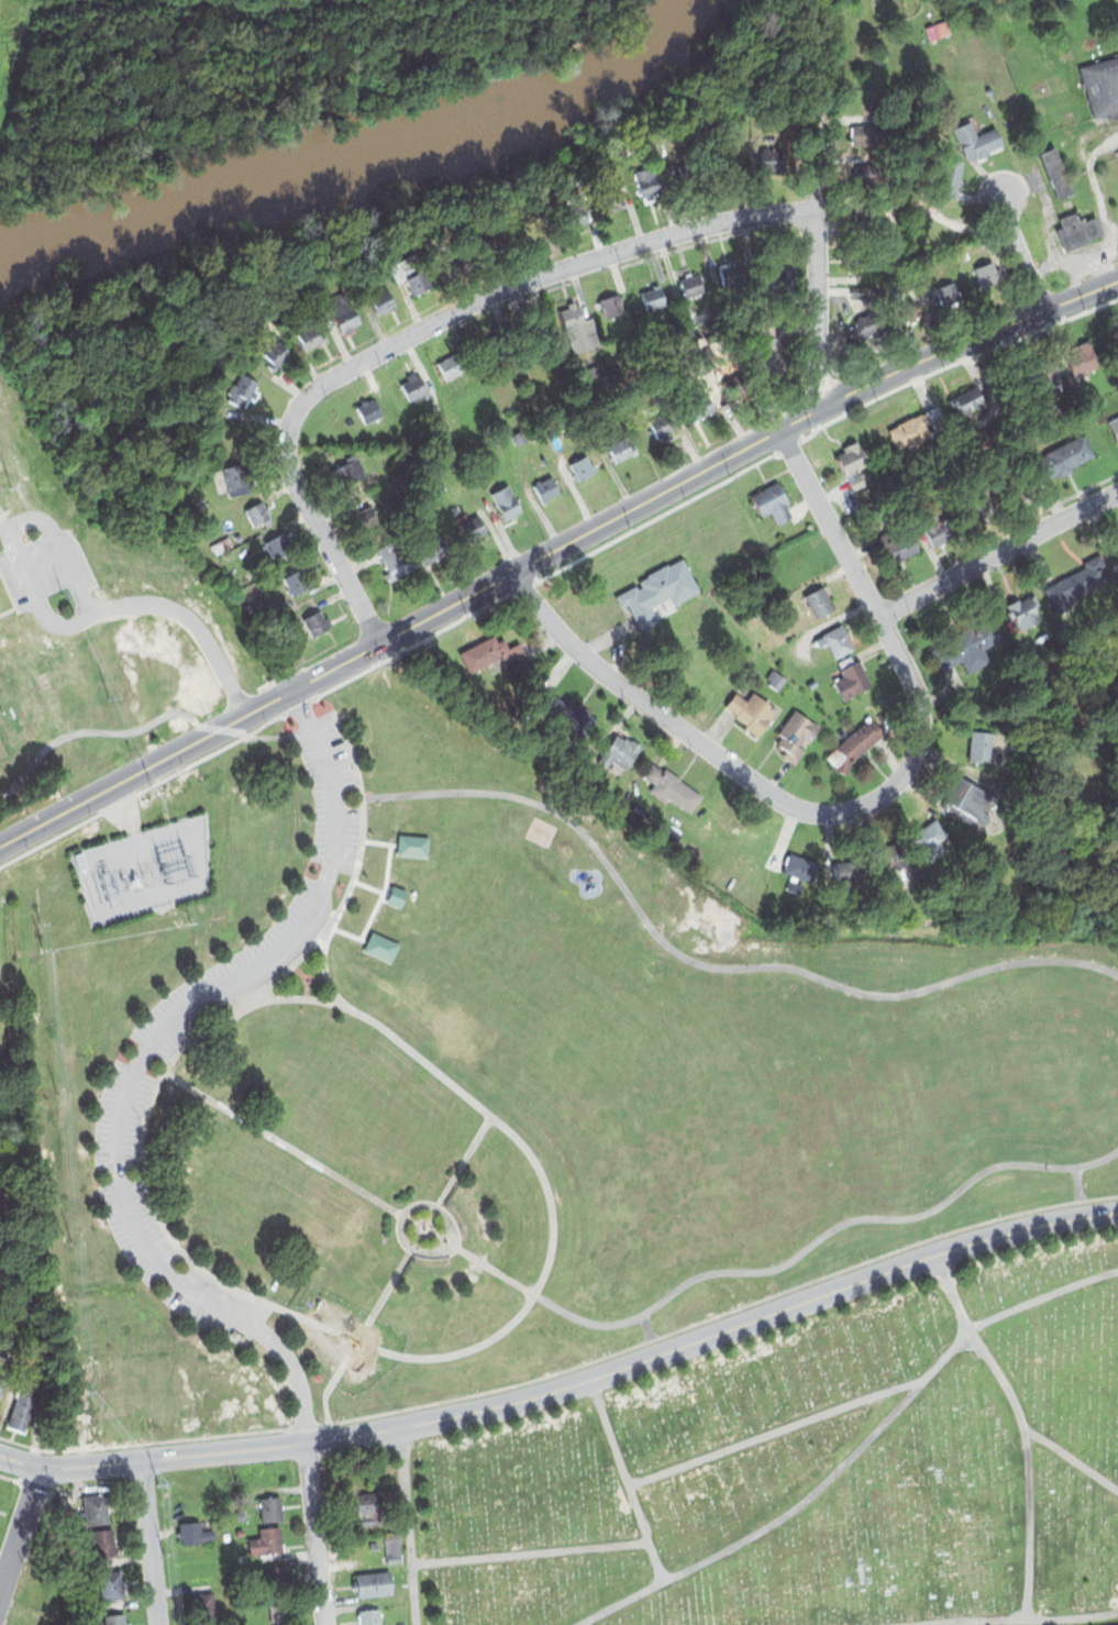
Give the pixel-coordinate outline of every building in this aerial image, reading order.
[(927,25),(931,38),(952,31),(948,18),(927,25)] [(1094,118),(1109,113),(1111,118),(1117,116),(1117,53),(1078,65),(1094,118)] [(952,126),(973,169),(992,161),(988,153),(1004,145),(994,126),(976,135),(967,118),(952,126)] [(850,125),(851,144),(884,143),(883,123),(850,125)] [(1039,153),(1054,146),(1074,192),(1058,199),(1039,153)] [(759,148),(761,179),(788,178),(786,147),(759,148)] [(936,194),(955,198),(963,161),(943,156),(936,194)] [(678,165),(683,188),(711,183),(707,159),(678,165)] [(852,164),(854,186),(887,184),(885,162),(852,164)] [(628,170),(634,195),(642,192),(644,201),(654,198),(651,190),(660,187),(653,163),(628,170)] [(604,212),(623,206),(616,175),(595,180),(604,212)] [(558,211),(566,233),(591,223),(584,202),(558,211)] [(853,202),(853,226),(888,226),(887,202),(853,202)] [(1058,215),(1062,225),(1056,228),(1064,245),(1099,231),(1094,215),(1081,220),(1076,209),(1058,215)] [(520,226),(527,246),(550,237),(542,218),(520,226)] [(484,239),(492,259),(516,250),(507,229),(484,239)] [(853,239),(854,259),(892,258),(890,237),(853,239)] [(439,256),(450,279),(472,269),(468,262),(475,259),(471,250),(464,253),(461,246),(439,256)] [(959,252),(965,250),(967,257),(961,259),(959,252)] [(386,266),(395,283),(405,278),(413,294),(430,285),(421,269),(412,274),(403,256),(386,266)] [(719,262),(741,257),(746,285),(724,289),(719,262)] [(973,267),(981,287),(999,279),(990,259),(973,267)] [(768,263),(794,261),(796,298),(771,299),(768,263)] [(677,276),(700,272),(706,296),(683,301),(677,276)] [(934,287),(955,279),(968,312),(948,321),(934,287)] [(638,290),(660,285),(666,309),(643,314),(638,290)] [(369,297),(377,314),(395,307),(386,288),(369,297)] [(600,299),(617,292),(624,316),(608,321),(600,299)] [(329,309),(342,334),(351,330),(363,323),(350,298),(329,309)] [(553,305),(573,298),(582,322),(561,329),(553,305)] [(895,306),(912,298),(926,328),(907,335),(895,306)] [(843,327),(854,345),(888,325),(876,307),(843,327)] [(296,331),(307,351),(326,340),(316,320),(296,331)] [(1117,357),(1117,326),(1107,331),(1117,357)] [(762,332),(779,333),(776,369),(759,367),(762,332)] [(1060,361),(1066,377),(1072,375),(1074,379),(1108,365),(1097,340),(1066,353),(1069,357),(1060,361)] [(259,360),(276,373),(291,354),(274,341),(259,360)] [(435,363),(455,352),(466,371),(446,382),(435,363)] [(1022,395),(1061,379),(1051,354),(1012,369),(1022,395)] [(728,379),(739,400),(762,388),(751,367),(728,379)] [(224,399),(244,409),(259,380),(239,371),(224,399)] [(1022,390),(1010,372),(990,386),(1002,404),(1022,390)] [(398,383),(410,404),(428,393),(417,373),(398,383)] [(949,395),(952,401),(958,399),(964,414),(995,401),(985,378),(949,395)] [(678,401),(689,424),(713,412),(702,390),(678,401)] [(355,406),(373,396),(384,416),(366,425),(355,406)] [(888,427),(899,451),(949,428),(938,404),(888,427)] [(649,420),(657,438),(676,429),(667,411),(649,420)] [(1117,444),(1117,416),(1106,421),(1117,444)] [(604,445),(613,462),(638,449),(628,432),(604,445)] [(837,454),(852,488),(877,477),(856,432),(844,439),(849,449),(837,454)] [(1028,462),(1039,485),(1095,456),(1083,433),(1028,462)] [(332,455),(348,485),(370,472),(354,442),(332,455)] [(485,465),(491,462),(487,452),(479,456),(485,465)] [(566,463),(576,482),(595,472),(585,453),(566,463)] [(223,468),(229,495),(257,488),(252,463),(223,468)] [(531,484),(542,502),(561,491),(550,473),(531,484)] [(1027,498),(1016,476),(968,500),(979,522),(1027,498)] [(749,495),(760,516),(768,511),(775,522),(793,513),(776,480),(749,495)] [(434,487),(443,482),(447,490),(439,495),(434,487)] [(489,493),(508,526),(525,516),(507,483),(489,493)] [(191,499),(195,509),(208,506),(204,495),(191,499)] [(921,522),(932,543),(978,518),(967,497),(921,522)] [(245,510),(262,501),(272,520),(266,523),(263,519),(253,524),(245,510)] [(462,522),(480,515),(490,537),(471,544),(462,522)] [(874,535),(888,563),(918,549),(904,520),(874,535)] [(263,541),(274,560),(294,549),(283,530),(263,541)] [(424,543),(435,562),(454,552),(443,532),(424,543)] [(375,550),(391,583),(421,567),(405,534),(375,550)] [(209,545),(214,556),(235,546),(230,535),(209,545)] [(613,595),(620,607),(626,604),(641,631),(658,621),(651,608),(671,598),(673,603),(698,589),(682,557),(640,579),(642,585),(638,587),(635,584),(613,595)] [(1043,588),(1056,612),(1100,588),(1087,564),(1043,588)] [(280,576),(290,596),(311,586),(300,566),(280,576)] [(804,594),(822,585),(833,607),(815,617),(804,594)] [(1006,607),(1020,633),(1047,619),(1032,593),(1006,607)] [(301,618),(311,637),(333,626),(323,607),(301,618)] [(929,648),(942,673),(960,663),(966,676),(992,662),(983,648),(1000,638),(988,615),(929,648)] [(811,637),(816,645),(824,640),(833,659),(854,648),(841,621),(811,637)] [(458,652),(468,675),(502,660),(506,666),(527,656),(520,642),(509,648),(505,638),(497,641),(494,635),(458,652)] [(834,681),(843,698),(873,684),(861,659),(840,668),(844,676),(834,681)] [(764,676),(771,667),(786,678),(777,690),(767,684),(771,679),(764,676)] [(724,705),(740,685),(777,710),(756,736),(742,726),(745,723),(738,717),(724,705)] [(543,708),(553,695),(566,705),(571,699),(596,718),(583,737),(543,708)] [(776,732),(794,708),(820,727),(794,764),(782,755),(785,750),(775,743),(781,736),(776,732)] [(824,755),(834,770),(845,775),(850,760),(883,733),(871,718),(824,755)] [(971,728),(967,762),(1019,767),(1022,733),(971,728)] [(597,761),(619,730),(640,745),(623,767),(613,760),(608,767),(597,761)] [(650,762),(641,775),(654,785),(650,792),(665,802),(668,797),(690,812),(701,797),(650,762)] [(944,799),(958,775),(1011,804),(995,836),(944,808),(949,802),(944,799)] [(397,832),(396,855),(430,858),(431,834),(397,832)] [(886,851),(897,887),(938,875),(927,839),(886,851)] [(789,849),(785,871),(855,885),(860,862),(789,849)] [(390,885),(408,892),(401,907),(385,900),(390,885)] [(365,949),(372,931),(400,943),(392,961),(365,949)] [(7,1425),(23,1384),(42,1392),(25,1433),(7,1425)] [(348,1494),(352,1524),(386,1521),(383,1490),(348,1494)] [(81,1495),(85,1524),(108,1522),(104,1493),(81,1495)] [(257,1499),(279,1495),(283,1519),(261,1523),(257,1499)] [(177,1523),(179,1546),(214,1543),(212,1529),(202,1530),(201,1519),(177,1523)] [(248,1555),(283,1550),(280,1526),(258,1529),(259,1537),(246,1539),(248,1555)] [(88,1529),(115,1527),(119,1555),(91,1558),(88,1529)] [(383,1534),(399,1532),(403,1561),(387,1563),(383,1534)] [(270,1620),(283,1618),(281,1602),(294,1601),(289,1565),(265,1568),(270,1620)] [(107,1607),(121,1606),(121,1598),(125,1598),(123,1569),(90,1571),(91,1584),(100,1584),(101,1599),(107,1598),(107,1607)] [(352,1574),(354,1596),(391,1593),(389,1571),(352,1574)] [(188,1595),(212,1592),(217,1622),(192,1624),(188,1595)] [(378,1609),(380,1624),(357,1624),(356,1612),(378,1609)] [(131,1624),(124,1624),(123,1613),(103,1616),(105,1624),(131,1624)] [(24,1624),(61,1624),(27,1615),(24,1624)]
